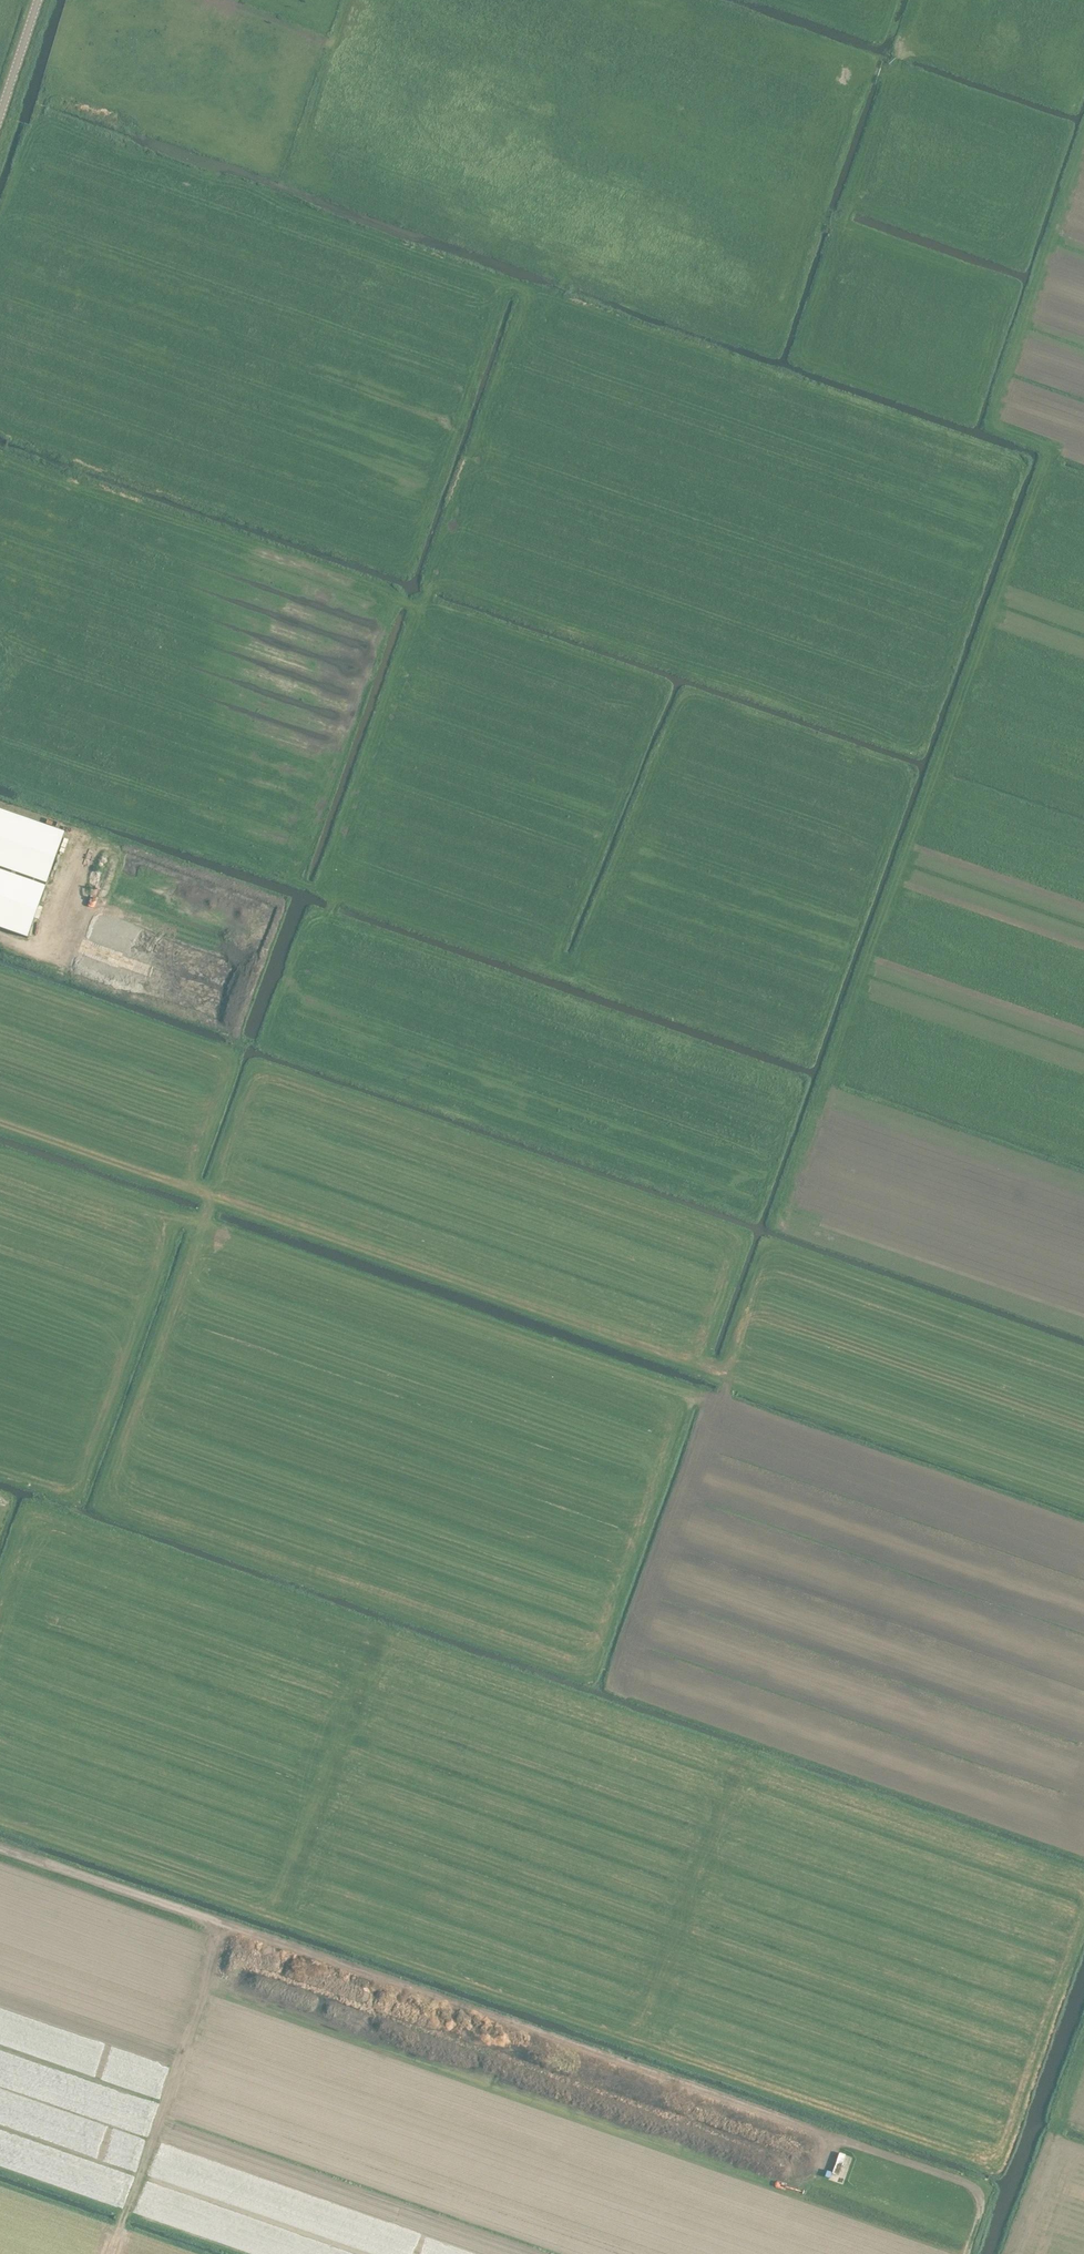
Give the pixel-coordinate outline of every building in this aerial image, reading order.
[(62,836),(64,831),(0,809),(0,927),(27,936),(35,915),(34,915),(38,905),(62,836)] [(71,2151),(57,2168),(52,2164),(48,2179),(120,2198),(132,2184),(143,2142),(137,2137),(140,2125),(155,2124),(129,2118),(121,2118),(118,2121),(118,2130),(89,2122),(91,2113),(85,2114),(90,2108),(84,2103),(84,2112),(81,2115),(84,2118),(77,2118),(72,2124),(74,2125),(67,2133),(68,2134),(67,2136),(92,2156),(71,2151)]
